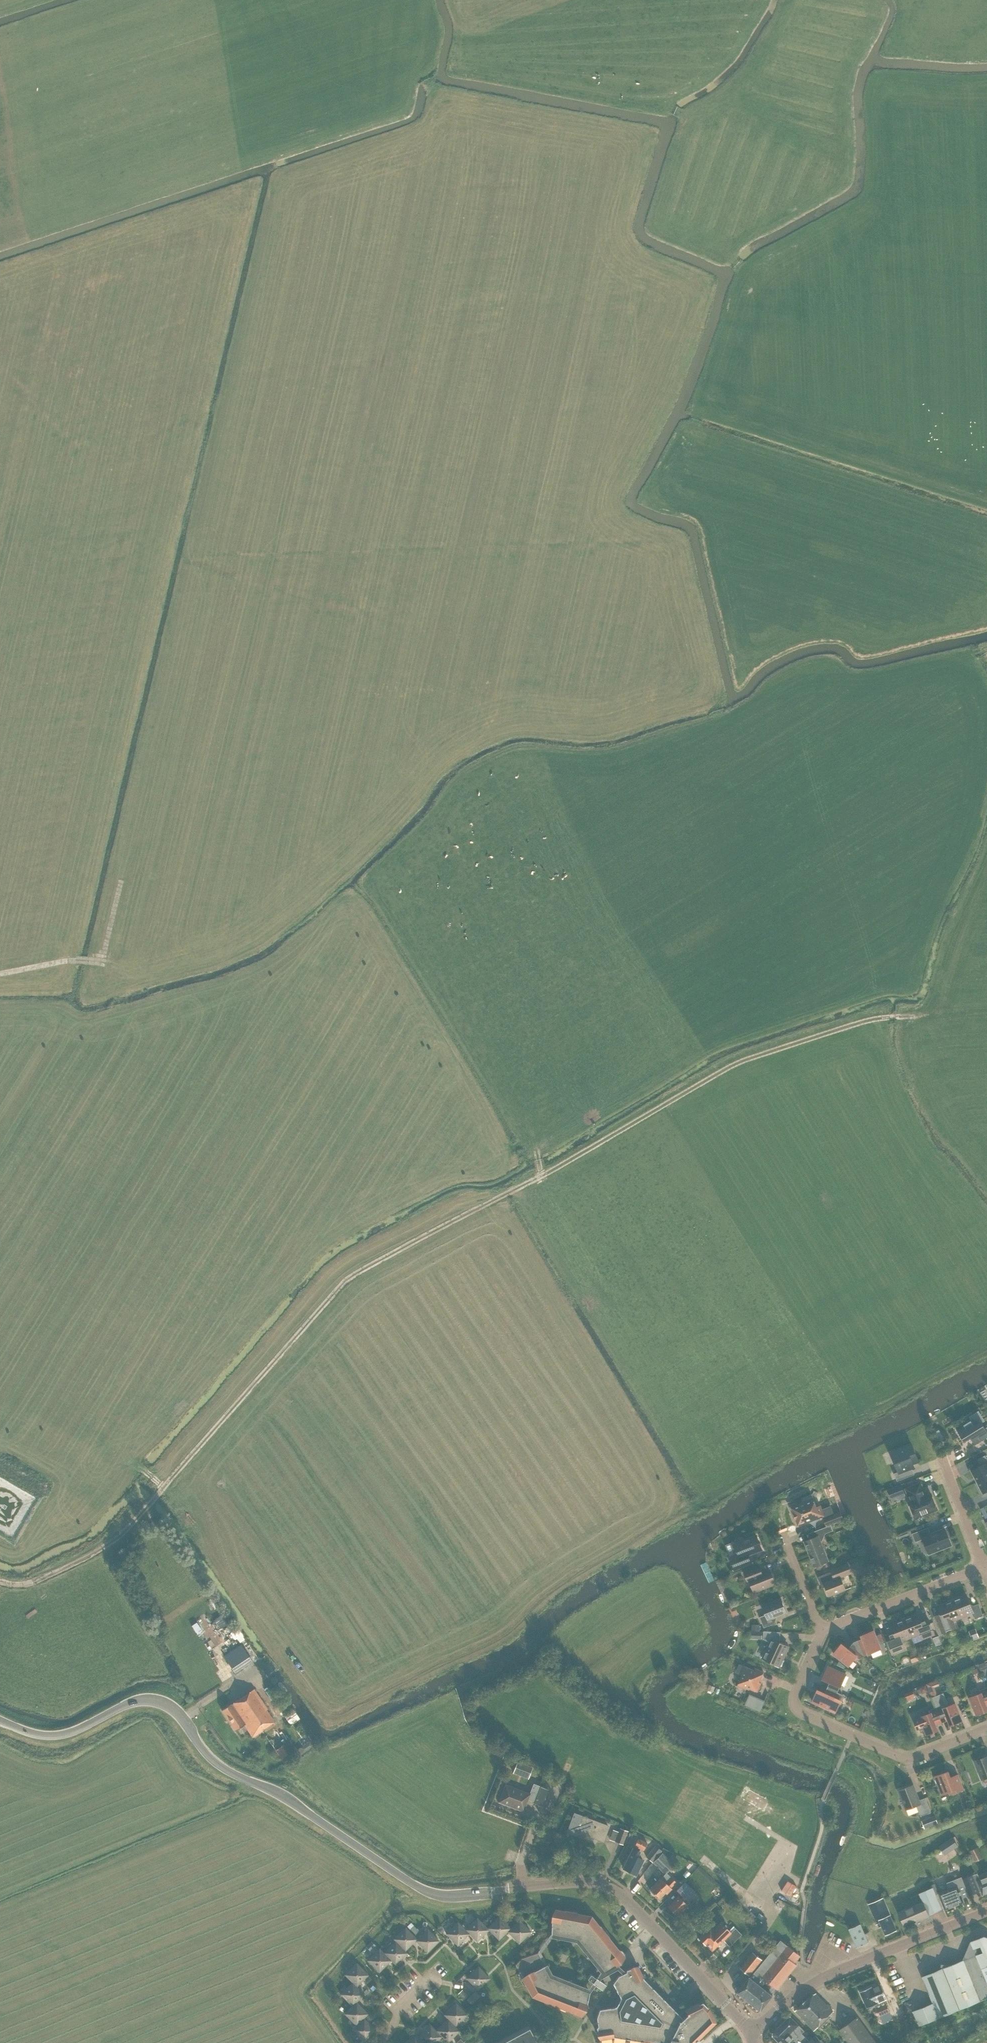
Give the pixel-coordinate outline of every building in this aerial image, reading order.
[(981,1422),(976,1425),(972,1419),(956,1428),(965,1441),(971,1437),(975,1444),(982,1440),(986,1445),(986,1427),(985,1428),(981,1422)] [(940,1429),(932,1433),(940,1445),(947,1440),(940,1429)] [(898,1472),(894,1473),(897,1481),(914,1474),(912,1468),(914,1467),(911,1460),(917,1458),(912,1445),(891,1453),(898,1472)] [(985,1455),(977,1459),(981,1465),(971,1470),(977,1482),(986,1476),(986,1458),(985,1455)] [(977,1482),(983,1493),(986,1491),(986,1476),(977,1482)] [(901,1484),(887,1489),(891,1499),(905,1494),(901,1484)] [(910,1503),(908,1504),(915,1522),(940,1512),(933,1495),(927,1497),(922,1484),(905,1491),(910,1503)] [(813,1499),(791,1507),(798,1526),(824,1516),(820,1505),(816,1507),(813,1499)] [(824,1518),(827,1526),(847,1518),(845,1510),(824,1518)] [(833,1530),(831,1525),(808,1534),(810,1539),(804,1541),(814,1567),(829,1561),(819,1536),(833,1530)] [(951,1545),(944,1528),(930,1534),(928,1527),(912,1533),(915,1541),(923,1538),(929,1553),(951,1545)] [(730,1558),(735,1570),(752,1563),(749,1555),(762,1550),(756,1535),(744,1539),(744,1538),(742,1537),(736,1539),(735,1541),(736,1543),(734,1544),(738,1554),(730,1558)] [(818,1577),(821,1585),(824,1583),(829,1596),(838,1592),(839,1593),(842,1592),(843,1591),(845,1590),(841,1577),(852,1573),(848,1564),(831,1570),(832,1571),(818,1577)] [(770,1570),(762,1573),(759,1566),(744,1572),(747,1580),(749,1579),(754,1591),(775,1583),(770,1570)] [(971,1606),(966,1594),(953,1600),(960,1618),(973,1612),(975,1619),(983,1615),(979,1603),(971,1606)] [(760,1617),(764,1627),(776,1623),(773,1617),(786,1612),(781,1599),(763,1606),(766,1614),(760,1617)] [(951,1629),(948,1622),(960,1618),(953,1600),(939,1605),(944,1617),(936,1620),(942,1633),(951,1629)] [(922,1625),(917,1613),(904,1619),(911,1637),(920,1633),(922,1639),(934,1634),(930,1622),(922,1625)] [(903,1649),(900,1641),(911,1637),(904,1619),(891,1624),(895,1636),(887,1639),(892,1653),(903,1649)] [(193,1625),(198,1635),(204,1632),(198,1622),(193,1625)] [(975,1629),(969,1631),(972,1639),(978,1637),(975,1629)] [(854,1642),(853,1640),(853,1641),(864,1656),(868,1652),(869,1653),(881,1649),(874,1630),(862,1635),(863,1638),(854,1642)] [(770,1642),(762,1658),(780,1666),(789,1647),(780,1643),(780,1632),(764,1631),(763,1639),(770,1642)] [(855,1658),(858,1660),(864,1656),(853,1641),(854,1642),(848,1649),(842,1644),(833,1654),(849,1666),(855,1658)] [(225,1654),(224,1656),(235,1673),(252,1661),(241,1644),(225,1654)] [(979,1665),(981,1671),(986,1668),(986,1666),(985,1662),(979,1665)] [(746,1689),(747,1687),(757,1692),(761,1683),(759,1682),(764,1672),(755,1668),(754,1670),(744,1666),(740,1674),(742,1675),(738,1685),(746,1689)] [(823,1678),(828,1681),(826,1686),(845,1695),(845,1694),(841,1693),(844,1687),(841,1685),(846,1674),(828,1666),(823,1678)] [(842,1701),(845,1695),(826,1686),(823,1692),(818,1690),(812,1702),(836,1712),(841,1701),(842,1701)] [(986,1687),(980,1690),(981,1693),(969,1698),(976,1715),(986,1711),(986,1707),(985,1701),(986,1701),(986,1690),(986,1687)] [(266,1709),(267,1709),(264,1704),(268,1702),(260,1689),(256,1691),(254,1689),(223,1709),(226,1713),(225,1714),(236,1730),(244,1724),(253,1737),(262,1730),(275,1750),(283,1761),(295,1753),(288,1742),(266,1709)] [(914,1696),(912,1691),(904,1694),(906,1699),(914,1696)] [(750,1694),(746,1704),(760,1711),(768,1692),(764,1700),(750,1694)] [(955,1703),(949,1706),(944,1693),(932,1697),(936,1707),(942,1722),(941,1719),(946,1717),(950,1725),(962,1721),(955,1703)] [(941,1722),(942,1722),(936,1707),(930,1710),(931,1713),(919,1717),(926,1735),(938,1730),(936,1723),(941,1721),(941,1722)] [(291,1723),(301,1717),(295,1708),(286,1713),(291,1723)] [(975,1761),(982,1779),(986,1777),(986,1756),(975,1761)] [(512,1772),(527,1778),(532,1767),(517,1761),(512,1772)] [(937,1783),(942,1794),(948,1792),(949,1795),(964,1789),(958,1774),(951,1777),(948,1771),(935,1776),(936,1779),(935,1780),(936,1782),(937,1783)] [(529,1794),(506,1784),(499,1801),(523,1811),(528,1799),(535,1801),(534,1803),(542,1806),(548,1789),(540,1786),(533,1783),(529,1794)] [(920,1816),(931,1812),(925,1797),(919,1800),(913,1785),(899,1790),(906,1809),(916,1805),(920,1816)] [(927,1797),(932,1811),(935,1810),(930,1796),(927,1797)] [(580,1826),(584,1827),(582,1833),(603,1840),(608,1826),(604,1824),(604,1825),(574,1813),(568,1832),(576,1835),(580,1826)] [(935,1815),(928,1818),(931,1826),(938,1823),(935,1815)] [(614,1843),(622,1846),(627,1833),(619,1830),(614,1843)] [(958,1846),(952,1837),(938,1846),(944,1855),(958,1846)] [(635,1846),(644,1850),(647,1843),(638,1839),(635,1846)] [(646,1857),(652,1862),(662,1850),(655,1845),(646,1857)] [(983,1857),(978,1846),(969,1851),(970,1852),(974,1862),(983,1857)] [(623,1868),(636,1874),(643,1859),(636,1856),(639,1851),(633,1849),(630,1854),(630,1853),(623,1868)] [(675,1882),(671,1878),(666,1873),(670,1869),(674,1864),(662,1853),(653,1862),(665,1874),(650,1889),(659,1898),(665,1892),(666,1893),(671,1888),(670,1887),(675,1882)] [(962,1879),(969,1895),(981,1890),(983,1895),(986,1893),(986,1872),(978,1875),(977,1873),(962,1879)] [(964,1902),(962,1898),(969,1895),(962,1877),(947,1883),(949,1889),(938,1893),(945,1910),(964,1902)] [(781,1890),(790,1896),(797,1886),(788,1880),(781,1890)] [(685,1898),(688,1901),(695,1894),(685,1883),(677,1890),(681,1894),(679,1896),(678,1896),(667,1906),(677,1916),(687,1905),(683,1900),(685,1898)] [(852,1890),(832,1883),(830,1890),(850,1897),(852,1890)] [(923,1901),(898,1912),(905,1926),(929,1916),(928,1915),(942,1908),(933,1888),(919,1894),(923,1901)] [(836,1894),(831,1892),(825,1906),(839,1912),(841,1907),(832,1903),(836,1894)] [(880,1922),(886,1935),(897,1930),(883,1898),(869,1904),(877,1924),(880,1922)] [(705,1906),(698,1913),(702,1916),(709,1910),(705,1906)] [(556,1909),(551,1917),(551,1934),(577,1939),(604,1972),(617,1965),(622,1958),(618,1953),(619,1951),(591,1916),(556,1909)] [(511,1928),(499,1916),(487,1928),(488,1929),(489,1929),(499,1939),(507,1931),(508,1931),(511,1928)] [(488,1929),(477,1918),(465,1929),(469,1933),(477,1941),(488,1929)] [(685,1924),(691,1931),(698,1924),(692,1918),(685,1924)] [(530,1931),(519,1920),(508,1931),(519,1943),(530,1931)] [(411,1922),(407,1926),(416,1935),(420,1931),(411,1922)] [(469,1933),(458,1922),(446,1933),(457,1945),(469,1933)] [(723,1940),(729,1946),(742,1934),(735,1928),(731,1932),(721,1922),(712,1930),(710,1927),(699,1938),(704,1944),(706,1943),(712,1949),(716,1945),(717,1946),(723,1940)] [(852,1934),(857,1947),(868,1942),(860,1924),(851,1927),(849,1928),(852,1934)] [(405,1950),(415,1940),(416,1940),(417,1939),(406,1927),(394,1939),(396,1941),(405,1950)] [(427,1929),(417,1939),(416,1940),(427,1952),(439,1940),(427,1929)] [(984,1936),(971,1942),(963,1962),(949,1967),(943,1964),(941,1969),(923,1976),(934,2003),(914,2012),(919,2025),(986,1998),(986,1937),(984,1936)] [(796,1964),(794,1963),(800,1955),(788,1946),(781,1940),(764,1961),(753,1952),(740,1968),(751,1976),(751,1977),(750,1977),(738,1992),(761,2010),(773,1995),(770,1993),(775,1987),(777,1988),(796,1964)] [(407,1953),(405,1950),(396,1941),(384,1952),(391,1960),(395,1964),(407,1953)] [(379,1971),(391,1960),(384,1952),(384,1953),(379,1949),(368,1960),(379,1971)] [(589,1992),(550,1976),(537,1952),(521,1958),(515,1964),(519,1972),(532,1996),(574,2013),(576,2011),(581,2013),(586,2007),(589,1992)] [(345,1974),(353,1982),(352,1982),(356,1986),(368,1975),(357,1963),(345,1974)] [(478,1989),(482,1985),(490,1978),(478,1966),(466,1977),(478,1989)] [(694,2042),(713,2023),(707,2010),(708,2008),(702,2001),(683,2010),(679,2014),(643,1978),(637,1966),(626,1970),(626,1972),(618,1976),(613,1983),(620,1997),(615,2007),(599,2009),(596,2017),(598,2026),(596,2028),(600,2039),(613,2037),(651,2042),(694,2042)] [(592,1983),(597,1987),(601,1990),(605,1984),(596,1977),(596,1978),(590,1974),(587,1978),(592,1982),(592,1983)] [(364,1994),(356,1986),(352,1982),(341,1994),(352,2006),(356,2002),(364,1994)] [(872,1986),(860,1991),(867,2008),(875,2005),(883,2023),(893,2019),(886,2004),(887,2004),(885,2000),(888,1999),(881,1983),(872,1987),(872,1986)] [(462,1989),(458,1993),(463,1999),(467,1994),(462,1989)] [(476,1991),(467,1999),(472,2004),(480,1996),(476,1991)] [(795,2011),(814,2030),(833,2011),(816,1993),(810,1996),(795,2011)] [(356,2025),(363,2018),(368,2013),(356,2002),(352,2006),(345,2013),(356,2025)] [(444,2014),(448,2018),(455,2026),(467,2014),(456,2003),(444,2014)] [(780,2042),(806,2042),(813,2037),(811,2035),(807,2039),(801,2034),(804,2031),(790,2016),(773,2033),(773,2036),(780,2042)] [(849,2042),(876,2042),(857,2017),(840,2030),(849,2042)] [(364,2041),(375,2030),(363,2018),(356,2025),(352,2029),(364,2041)] [(448,2018),(436,2031),(442,2036),(448,2042),(459,2030),(455,2026),(448,2018)] [(418,2036),(425,2042),(435,2042),(442,2036),(436,2031),(430,2025),(418,2036)] [(528,2025),(495,2042),(537,2042),(528,2025)] [(418,2036),(415,2033),(405,2042),(425,2042),(418,2036)]
